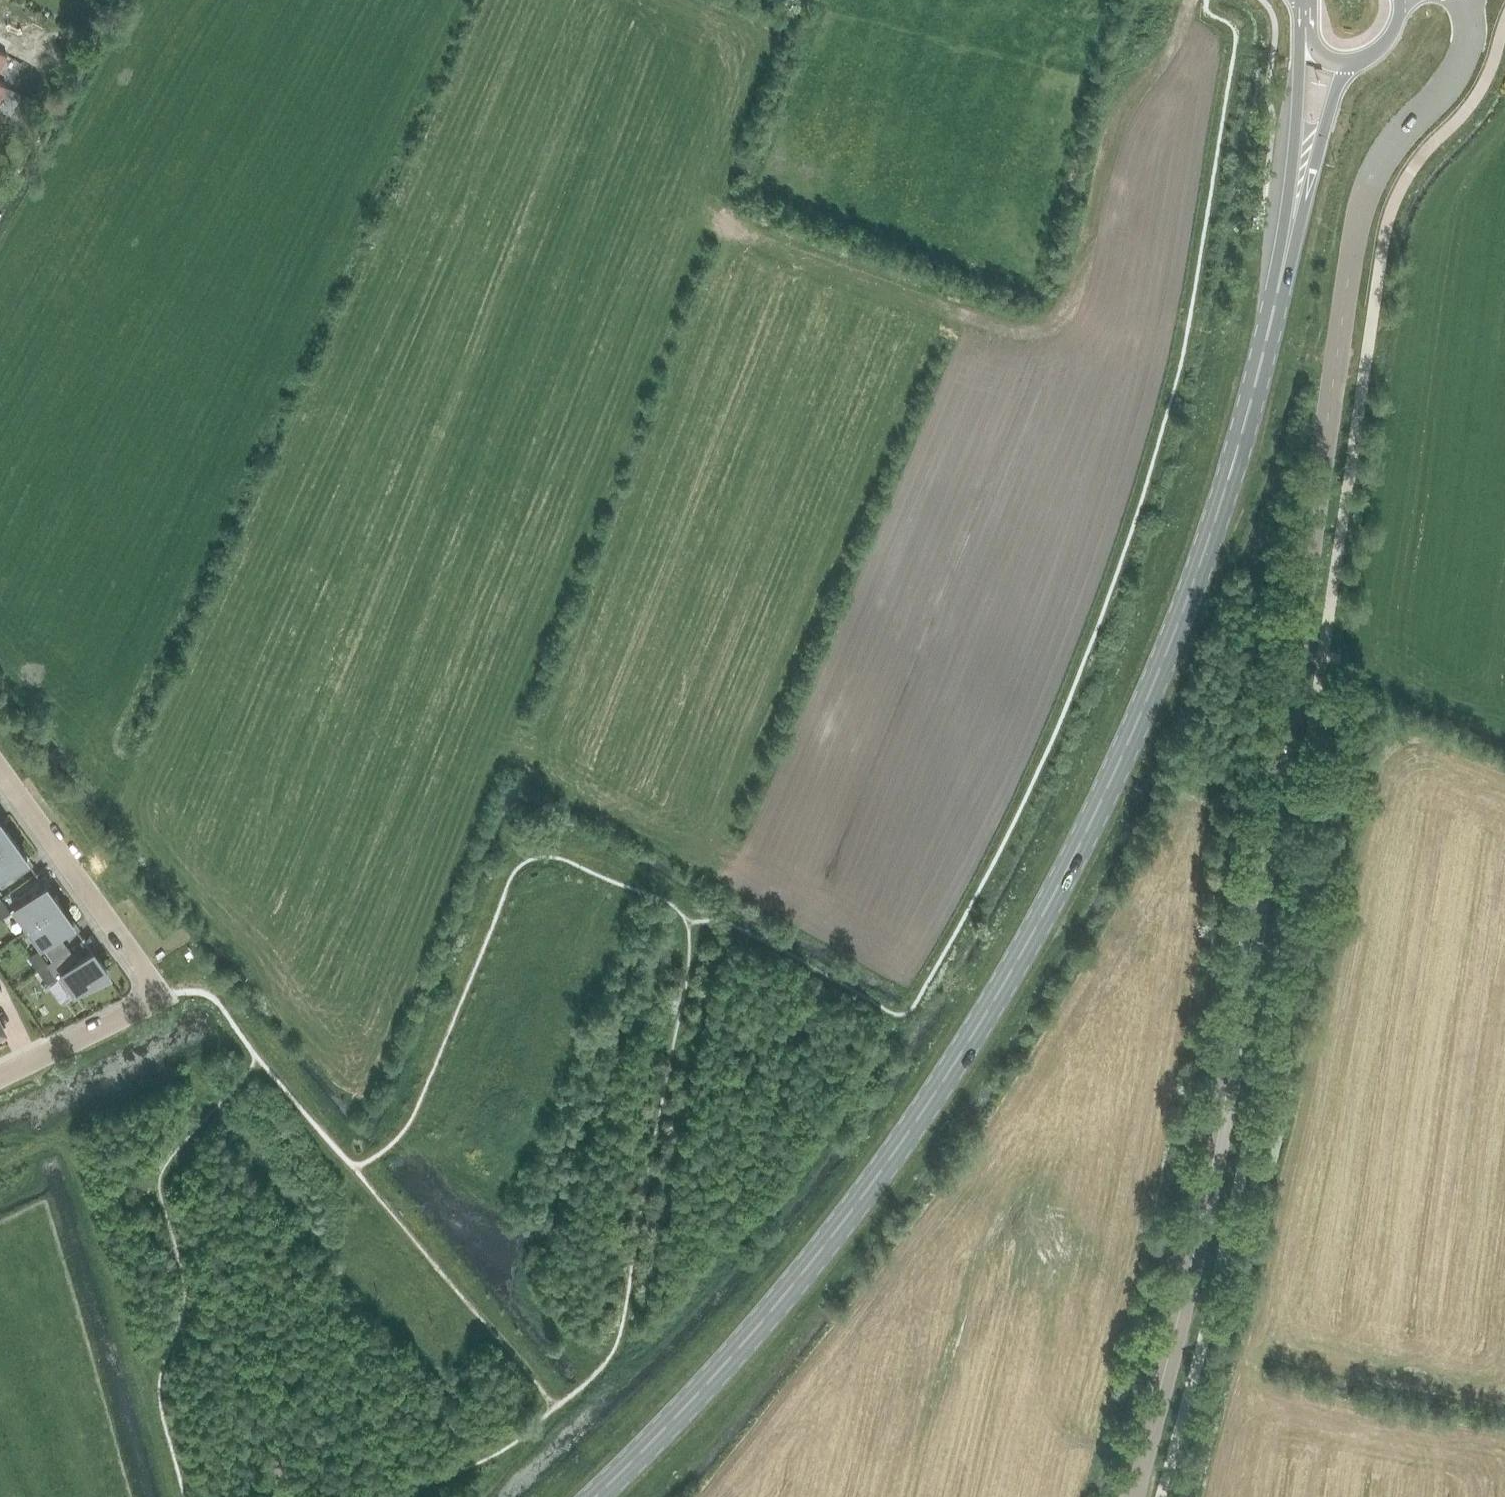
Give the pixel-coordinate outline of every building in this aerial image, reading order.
[(14,840),(0,821),(0,850),(14,840)] [(28,859),(14,840),(0,850),(0,879),(28,859)] [(28,928),(60,905),(46,885),(14,909),(28,928)] [(1,898),(0,899),(0,917),(1,919),(11,911),(1,898)] [(42,948),(74,924),(60,905),(28,928),(42,948)] [(29,957),(38,970),(48,963),(38,950),(29,957)] [(48,983),(62,1003),(107,970),(93,950),(57,976),(58,976),(48,983)] [(57,976),(48,963),(38,970),(48,983),(58,976),(57,976)]
